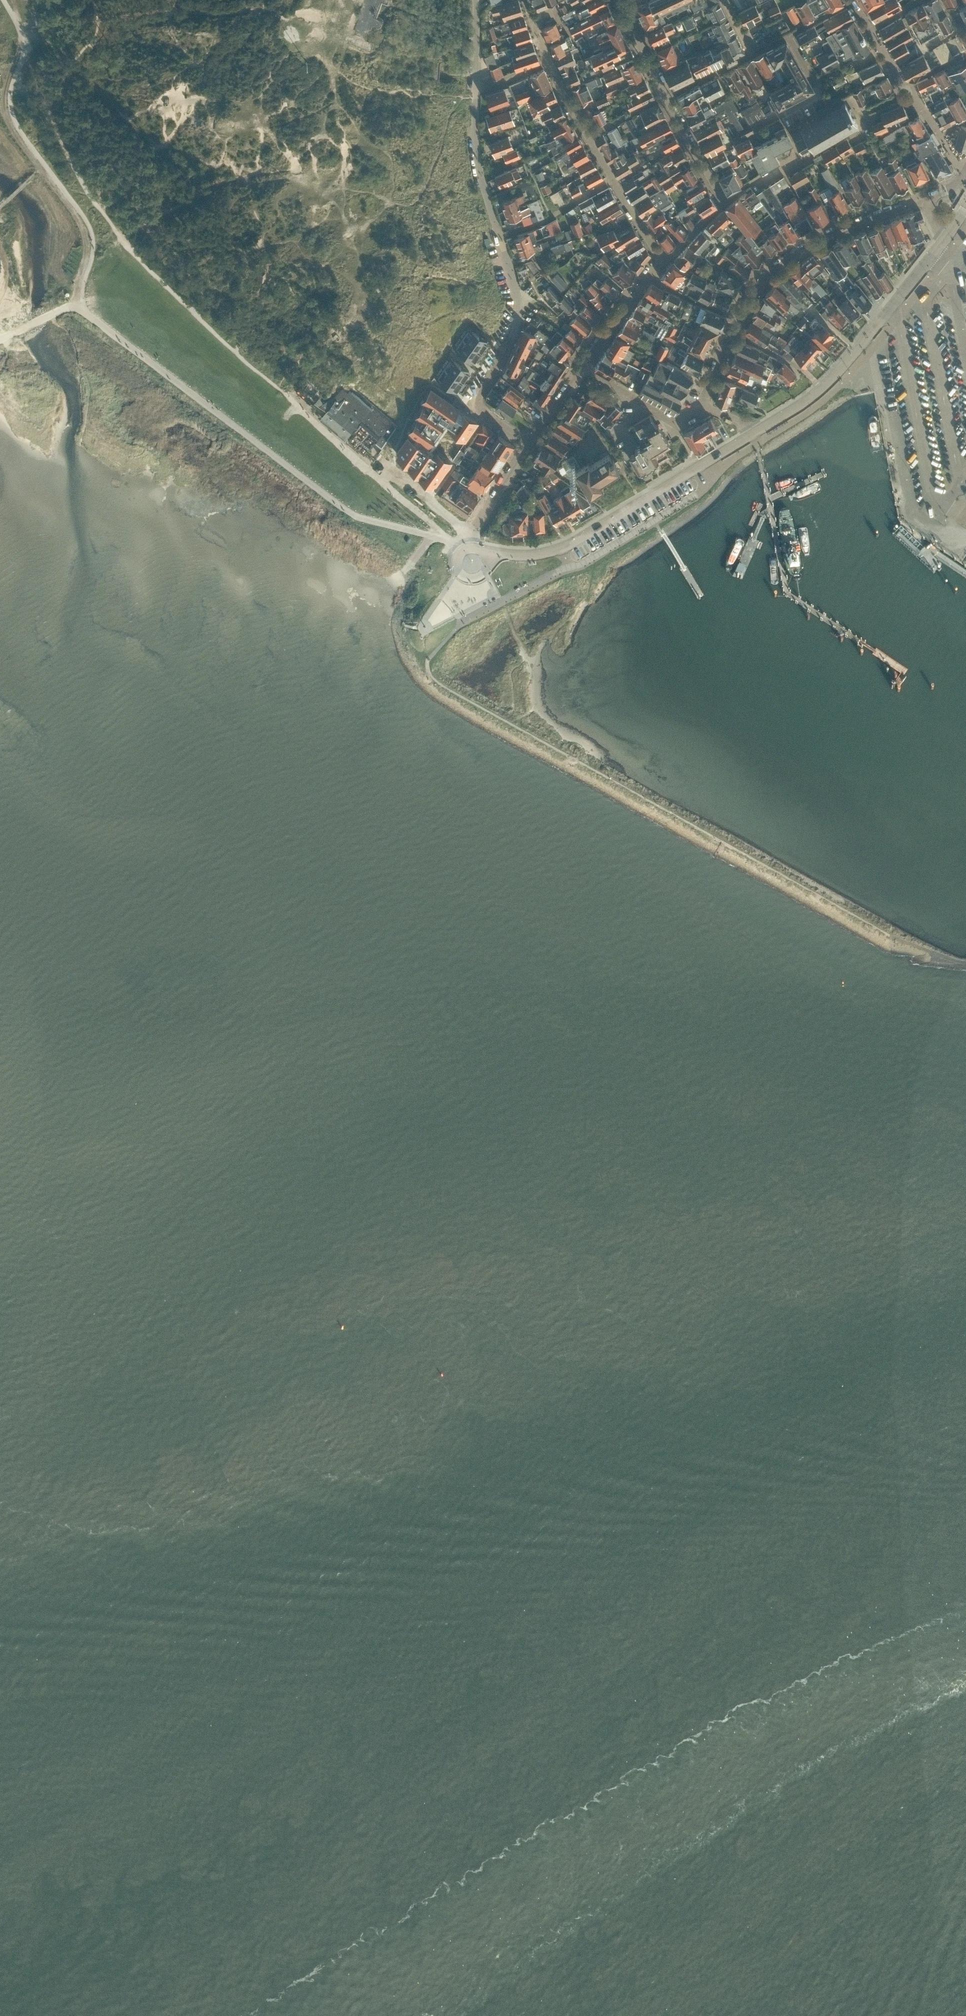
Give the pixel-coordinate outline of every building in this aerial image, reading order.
[(344,42),(371,51),(371,50),(363,47),(365,41),(374,43),(374,42),(367,40),(368,34),(371,35),(374,26),(377,27),(377,28),(378,28),(379,27),(380,27),(381,27),(381,26),(381,25),(382,25),(383,22),(382,22),(383,21),(383,20),(377,16),(382,2),(387,3),(388,3),(389,0),(363,0),(363,2),(354,30),(356,30),(355,36),(347,33),(344,42)] [(523,14),(519,0),(517,0),(491,8),(493,15),(502,12),(504,20),(523,14)] [(537,11),(548,6),(545,0),(533,0),(537,11)] [(605,0),(590,0),(586,2),(591,12),(607,4),(605,0)] [(691,2),(694,0),(650,0),(635,7),(645,29),(646,29),(648,33),(661,27),(659,23),(662,22),(665,20),(662,14),(665,13),(667,16),(689,5),(688,3),(691,2)] [(691,3),(695,10),(716,0),(694,0),(691,2),(691,3)] [(813,12),(807,0),(806,0),(796,5),(795,5),(786,10),(793,22),(799,19),(795,10),(797,9),(804,22),(815,16),(813,12)] [(827,12),(843,3),(841,0),(807,0),(813,12),(815,16),(827,12)] [(867,8),(881,0),(862,0),(867,8)] [(898,0),(886,0),(868,10),(874,22),(901,7),(898,0)] [(923,3),(933,22),(932,23),(937,32),(940,38),(941,38),(944,42),(949,39),(944,31),(953,26),(939,0),(929,0),(923,3)] [(712,17),(715,23),(727,17),(719,1),(706,7),(709,12),(706,13),(708,19),(712,17)] [(568,12),(563,14),(561,15),(566,24),(567,24),(577,19),(587,14),(591,12),(586,2),(581,5),(583,8),(578,11),(576,7),(568,12)] [(933,22),(923,3),(909,12),(909,13),(906,15),(921,41),(924,39),(928,37),(937,32),(932,23),(933,22)] [(965,32),(965,3),(958,7),(960,11),(956,13),(965,32)] [(598,9),(604,21),(606,25),(616,20),(607,4),(598,9)] [(563,14),(568,12),(564,5),(560,7),(563,14)] [(746,26),(762,18),(761,17),(765,15),(762,10),(759,12),(755,5),(739,13),(745,26),(746,26)] [(778,5),(768,10),(771,17),(781,12),(778,5)] [(823,21),(827,28),(830,32),(854,19),(848,8),(823,21)] [(593,26),(604,21),(598,9),(591,12),(587,14),(593,26)] [(700,9),(695,12),(692,13),(695,20),(703,16),(700,9)] [(583,32),(593,26),(587,14),(577,19),(583,32)] [(524,16),(510,21),(500,24),(502,30),(512,27),(513,30),(511,30),(512,33),(528,27),(524,16)] [(762,25),(765,35),(788,27),(784,16),(762,25)] [(690,17),(683,20),(687,28),(694,25),(690,17)] [(708,36),(731,25),(727,17),(715,23),(711,25),(713,29),(708,32),(710,34),(708,35),(708,36)] [(905,23),(902,17),(879,30),(896,59),(910,51),(904,41),(912,36),(905,23)] [(574,36),(583,32),(577,19),(567,24),(574,36)] [(840,61),(852,55),(853,57),(855,55),(856,57),(870,49),(854,20),(826,35),(828,39),(822,42),(827,52),(818,57),(825,70),(840,61)] [(629,46),(617,22),(606,27),(608,30),(614,44),(617,51),(629,46)] [(672,22),(661,27),(648,33),(647,33),(653,45),(656,51),(671,44),(668,37),(667,33),(675,29),(672,22)] [(557,42),(564,39),(562,33),(560,34),(555,23),(542,29),(547,40),(554,37),(557,42)] [(731,25),(708,36),(710,39),(716,35),(719,41),(735,33),(731,25)] [(493,27),(486,29),(490,40),(496,38),(493,27)] [(830,32),(827,28),(818,33),(816,29),(812,31),(810,28),(796,36),(802,47),(816,39),(816,40),(830,32)] [(532,40),(528,29),(514,34),(517,43),(515,44),(515,46),(532,40)] [(614,44),(608,30),(596,36),(603,49),(614,44)] [(726,40),(735,57),(745,52),(736,35),(726,40)] [(688,36),(684,37),(686,40),(693,55),(705,50),(703,47),(695,51),(690,40),(688,36)] [(569,37),(564,39),(557,42),(550,46),(555,57),(563,53),(566,51),(563,46),(572,42),(569,37)] [(584,58),(591,55),(586,40),(584,40),(584,41),(579,43),(584,58)] [(735,57),(726,40),(718,44),(726,61),(735,57)] [(513,50),(516,56),(512,57),(514,61),(527,57),(526,55),(536,51),(533,42),(513,50)] [(783,86),(778,88),(770,92),(773,97),(779,107),(813,89),(786,42),(767,53),(770,59),(768,60),(772,67),(776,64),(784,79),(780,81),(783,86)] [(563,53),(563,55),(556,58),(560,68),(569,63),(570,66),(573,64),(576,63),(572,53),(579,50),(577,44),(570,47),(570,49),(566,51),(563,53)] [(589,68),(613,58),(631,50),(629,46),(617,51),(614,44),(603,49),(591,55),(584,58),(589,68)] [(671,44),(656,51),(664,69),(680,62),(672,44),(671,44)] [(702,51),(711,69),(725,62),(720,53),(713,56),(709,48),(702,51)] [(617,68),(636,59),(631,50),(613,58),(589,68),(591,73),(615,63),(617,68)] [(526,55),(527,57),(513,62),(516,70),(540,61),(537,55),(536,51),(526,55)] [(697,76),(711,69),(702,51),(696,55),(700,63),(692,66),(697,76)] [(770,59),(767,53),(766,52),(753,59),(765,77),(770,74),(774,80),(778,88),(783,86),(780,81),(772,67),(768,60),(770,59)] [(485,56),(488,68),(497,65),(493,54),(485,56)] [(923,54),(900,67),(907,80),(909,79),(909,80),(920,74),(919,73),(930,68),(923,54)] [(672,66),(664,70),(666,74),(673,88),(694,77),(686,59),(682,61),(683,64),(673,68),(672,66)] [(428,75),(428,76),(429,76),(429,78),(439,79),(440,71),(438,70),(438,63),(440,63),(438,63),(438,60),(437,60),(430,60),(430,63),(429,63),(429,64),(430,64),(429,68),(429,69),(429,72),(429,73),(429,76),(428,75)] [(636,60),(603,75),(607,84),(626,76),(629,83),(644,77),(636,60)] [(742,75),(745,73),(753,88),(763,82),(750,60),(741,65),(737,67),(742,75)] [(885,77),(882,73),(883,72),(878,62),(857,72),(857,71),(850,74),(850,72),(846,74),(848,79),(860,74),(864,82),(877,75),(879,80),(885,77)] [(569,63),(560,68),(564,77),(576,71),(573,64),(570,66),(569,63)] [(950,80),(954,79),(960,90),(965,87),(965,65),(947,75),(950,80)] [(498,66),(490,69),(494,79),(501,76),(498,66)] [(765,114),(762,108),(754,96),(754,97),(752,93),(752,94),(746,84),(745,85),(735,68),(724,74),(734,90),(741,87),(746,97),(751,105),(741,111),(749,124),(765,114)] [(532,82),(538,95),(552,88),(543,69),(530,75),(533,81),(532,82)] [(953,86),(950,80),(947,75),(944,69),(934,74),(943,91),(953,86)] [(580,81),(576,71),(564,77),(568,86),(580,81)] [(847,81),(844,75),(831,81),(835,87),(847,81)] [(933,88),(938,86),(933,75),(917,82),(926,103),(933,100),(928,90),(933,88)] [(887,76),(885,77),(879,80),(873,83),(853,93),(859,105),(866,102),(861,93),(870,89),(870,91),(876,88),(879,96),(893,89),(887,76)] [(598,84),(601,83),(599,77),(596,78),(584,83),(584,82),(573,87),(574,89),(572,89),(580,105),(586,102),(586,101),(592,99),(588,92),(594,89),(592,86),(597,83),(598,84)] [(707,100),(708,100),(725,91),(717,77),(700,86),(703,92),(707,100)] [(650,89),(645,79),(634,85),(633,84),(628,87),(632,94),(634,98),(640,95),(650,89)] [(607,95),(614,92),(619,89),(616,84),(605,89),(607,95)] [(703,92),(700,86),(699,84),(677,97),(681,104),(696,95),(695,95),(700,92),(700,93),(703,92)] [(509,102),(504,89),(486,96),(491,108),(509,102)] [(558,99),(553,90),(544,94),(526,102),(533,117),(551,108),(549,104),(558,99)] [(640,95),(634,98),(626,102),(630,110),(655,98),(651,90),(640,96),(640,95)] [(528,91),(515,97),(519,105),(532,99),(528,91)] [(934,114),(949,107),(941,91),(937,93),(940,99),(929,104),(934,114)] [(952,112),(956,119),(965,113),(965,107),(959,95),(952,99),(948,91),(943,94),(941,91),(949,107),(952,112)] [(708,101),(708,100),(707,100),(703,92),(700,93),(703,98),(701,100),(702,102),(699,103),(696,95),(681,104),(686,114),(708,101)] [(610,103),(607,95),(595,100),(599,107),(610,103)] [(762,108),(765,114),(779,107),(773,97),(768,100),(770,104),(762,108)] [(726,110),(728,114),(738,130),(743,127),(733,111),(738,109),(731,98),(712,108),(716,115),(726,110)] [(716,115),(712,108),(709,101),(708,101),(686,114),(693,128),(703,123),(701,118),(706,115),(705,114),(710,111),(713,117),(716,115)] [(650,108),(640,113),(643,120),(657,113),(658,111),(662,109),(658,103),(650,108)] [(810,123),(809,124),(809,125),(805,127),(804,126),(800,129),(801,129),(792,135),(794,139),(801,151),(810,146),(813,151),(815,150),(814,149),(821,145),(822,146),(823,145),(823,144),(830,140),(830,141),(832,140),(831,139),(839,135),(839,136),(840,135),(840,134),(847,130),(848,131),(849,131),(849,130),(853,127),(854,128),(855,127),(855,126),(856,125),(856,126),(858,126),(854,119),(855,118),(854,117),(853,117),(850,112),(851,111),(850,110),(849,110),(845,103),(841,106),(841,107),(837,109),(836,108),(835,109),(835,110),(828,114),(828,113),(826,114),(827,115),(819,119),(819,118),(818,119),(818,120),(811,124),(810,123)] [(886,126),(908,116),(902,104),(885,112),(880,114),(883,121),(872,125),(876,135),(888,130),(886,126)] [(560,105),(547,112),(541,115),(545,122),(554,117),(556,120),(565,115),(560,105)] [(604,109),(601,111),(594,114),(599,125),(606,122),(605,119),(608,117),(604,109)] [(639,129),(642,134),(650,130),(660,125),(658,121),(666,117),(662,109),(658,111),(657,113),(643,120),(646,126),(639,129)] [(514,123),(510,110),(486,118),(491,131),(514,123)] [(717,120),(728,114),(726,110),(716,115),(713,117),(704,122),(706,125),(694,131),(699,141),(722,130),(717,120)] [(946,115),(944,111),(935,115),(941,127),(956,119),(952,112),(946,115)] [(918,139),(930,133),(929,133),(919,116),(908,122),(918,138),(918,139)] [(564,142),(577,135),(568,117),(558,121),(560,127),(557,128),(552,131),(555,137),(557,137),(559,141),(556,142),(555,139),(541,146),(543,151),(550,148),(551,149),(553,148),(562,142),(563,142),(564,142)] [(642,134),(639,129),(633,117),(626,121),(635,138),(637,136),(642,134)] [(660,125),(650,130),(642,134),(637,136),(643,147),(673,131),(666,117),(658,121),(660,125)] [(552,131),(557,128),(560,127),(558,121),(547,127),(549,131),(552,130),(552,131)] [(755,132),(751,123),(739,129),(743,138),(755,132)] [(961,125),(954,146),(965,150),(965,127),(961,125)] [(906,132),(903,126),(882,138),(885,144),(906,132)] [(608,133),(616,146),(624,142),(617,128),(608,133)] [(776,136),(754,148),(756,152),(751,155),(760,173),(767,168),(779,162),(777,158),(781,156),(779,151),(793,143),(784,128),(774,133),(776,136)] [(530,141),(538,137),(535,132),(527,136),(530,141)] [(726,146),(718,132),(700,142),(707,155),(726,146)] [(731,137),(734,143),(743,138),(740,132),(731,137)] [(673,133),(653,145),(656,150),(663,146),(667,152),(680,144),(673,133)] [(921,152),(923,151),(936,145),(937,144),(930,133),(918,139),(918,138),(915,140),(916,142),(921,152)] [(612,149),(603,134),(595,139),(604,155),(612,149)] [(508,136),(490,144),(495,157),(501,154),(500,152),(513,146),(508,136)] [(582,145),(577,136),(564,144),(563,142),(562,142),(553,148),(551,149),(554,154),(562,155),(560,151),(566,147),(569,152),(582,145)] [(740,155),(742,159),(756,152),(753,147),(754,147),(749,138),(734,146),(739,155),(740,155)] [(847,164),(859,157),(858,155),(848,140),(837,146),(847,164)] [(853,147),(858,155),(867,151),(863,142),(853,147)] [(924,158),(921,152),(916,142),(911,144),(915,150),(912,152),(915,157),(905,162),(907,166),(907,167),(915,183),(928,177),(920,161),(924,158)] [(564,175),(576,169),(592,160),(582,145),(569,152),(556,159),(564,175)] [(828,163),(842,156),(836,145),(822,153),(828,163)] [(929,163),(943,156),(936,145),(923,151),(929,163)] [(638,152),(635,146),(627,150),(631,156),(638,152)] [(682,148),(680,146),(671,152),(664,156),(658,160),(663,167),(660,169),(663,173),(670,169),(668,165),(674,160),(677,164),(688,158),(682,148)] [(615,166),(627,159),(623,153),(619,156),(615,148),(612,149),(604,155),(609,163),(615,159),(617,163),(614,165),(615,166)] [(504,155),(507,163),(519,157),(516,150),(504,155)] [(729,161),(724,150),(709,158),(714,169),(729,161)] [(823,157),(821,153),(813,158),(815,162),(823,157)] [(627,159),(615,166),(612,168),(618,178),(632,170),(630,166),(639,161),(635,154),(627,159)] [(943,156),(929,163),(935,174),(942,172),(945,179),(955,172),(955,170),(951,163),(948,164),(943,156)] [(641,160),(646,167),(651,164),(647,157),(641,160)] [(739,163),(736,158),(730,161),(733,166),(739,163)] [(895,167),(898,165),(895,158),(888,162),(890,165),(883,169),(881,166),(870,172),(883,196),(895,190),(885,172),(895,167)] [(592,160),(576,169),(577,170),(579,169),(582,176),(587,174),(588,174),(590,173),(597,168),(592,160)] [(746,174),(740,163),(735,167),(740,177),(746,174)] [(698,177),(691,165),(683,169),(684,170),(673,177),(676,183),(685,177),(688,183),(698,177)] [(898,165),(895,167),(896,169),(898,168),(898,170),(888,175),(897,192),(908,187),(903,177),(905,176),(899,165),(898,165)] [(516,166),(511,169),(495,177),(500,187),(516,179),(516,178),(521,175),(516,166)] [(635,181),(652,170),(650,166),(631,177),(621,183),(626,191),(638,185),(635,181)] [(661,184),(670,178),(682,170),(681,168),(679,169),(677,166),(671,170),(670,169),(663,173),(663,174),(658,178),(661,184)] [(725,175),(719,178),(727,193),(743,184),(737,173),(735,170),(734,170),(732,166),(723,171),(725,175)] [(796,173),(802,183),(809,179),(803,168),(796,173)] [(823,205),(829,216),(836,212),(848,205),(827,168),(821,171),(830,187),(820,193),(826,203),(823,205)] [(862,189),(868,200),(879,194),(865,169),(855,174),(858,179),(860,178),(865,187),(862,189)] [(587,174),(582,176),(588,188),(604,179),(599,171),(591,175),(590,173),(588,174),(587,174)] [(794,187),(802,183),(796,173),(788,177),(794,187)] [(858,187),(860,187),(853,175),(846,179),(850,186),(845,189),(853,204),(864,198),(858,187)] [(657,189),(662,186),(655,176),(627,193),(633,202),(648,193),(645,187),(653,182),(657,189)] [(769,185),(774,194),(788,184),(784,176),(769,185)] [(677,187),(671,178),(662,184),(667,193),(677,187)] [(520,182),(522,190),(528,188),(529,191),(530,191),(533,199),(537,197),(530,179),(520,182)] [(576,185),(574,180),(567,184),(573,196),(586,189),(583,182),(576,185)] [(692,204),(695,202),(709,193),(707,191),(700,180),(683,191),(689,201),(687,203),(689,205),(692,204)] [(550,191),(546,184),(541,187),(544,194),(550,191)] [(783,209),(774,194),(769,185),(762,190),(771,204),(773,203),(778,212),(783,209)] [(600,210),(617,200),(608,187),(578,204),(579,205),(576,206),(584,222),(590,218),(585,210),(596,204),(600,210)] [(634,204),(642,216),(669,199),(662,187),(634,204)] [(767,210),(756,194),(750,187),(746,190),(747,192),(739,197),(750,213),(759,206),(764,212),(767,210)] [(830,217),(829,216),(823,205),(821,201),(814,187),(808,190),(814,201),(815,201),(817,203),(806,209),(815,225),(830,217)] [(788,218),(783,209),(778,212),(773,203),(771,204),(762,190),(756,194),(767,210),(772,216),(778,213),(783,221),(778,224),(788,240),(798,234),(793,227),(788,218)] [(709,193),(695,202),(703,216),(717,206),(709,193)] [(505,211),(519,206),(518,203),(524,201),(522,197),(524,196),(524,194),(502,202),(505,211)] [(793,227),(798,234),(801,232),(812,226),(800,204),(796,196),(790,199),(788,195),(781,200),(793,222),(794,221),(796,225),(793,227)] [(738,257),(737,258),(744,264),(745,263),(746,263),(748,261),(754,267),(764,258),(759,252),(758,251),(757,252),(750,245),(752,244),(746,237),(750,233),(752,231),(754,233),(761,228),(739,198),(725,209),(744,233),(743,234),(735,240),(739,245),(732,251),(738,257)] [(521,218),(524,225),(544,217),(538,199),(529,202),(531,209),(534,208),(536,215),(531,217),(530,215),(521,218)] [(673,204),(669,199),(659,206),(662,211),(673,204)] [(603,223),(604,222),(610,219),(609,218),(623,210),(617,201),(597,213),(603,223)] [(692,204),(689,205),(678,212),(682,218),(696,209),(692,204)] [(519,206),(505,211),(508,220),(513,219),(514,221),(519,219),(518,217),(530,212),(529,210),(527,211),(526,207),(520,209),(519,206)] [(651,231),(668,220),(661,209),(656,212),(658,216),(654,218),(651,213),(643,218),(651,231)] [(717,222),(723,229),(725,230),(725,229),(729,233),(737,226),(735,224),(730,228),(726,224),(731,219),(723,210),(716,217),(719,220),(717,222)] [(760,216),(756,210),(752,214),(756,219),(760,216)] [(901,218),(911,242),(924,237),(918,223),(925,220),(921,210),(914,213),(901,218)] [(631,223),(624,212),(617,216),(623,227),(631,223)] [(720,232),(723,229),(717,222),(719,220),(716,217),(707,226),(722,241),(721,243),(724,246),(729,242),(720,232)] [(670,231),(671,230),(680,240),(688,233),(675,219),(673,221),(670,218),(664,224),(670,231)] [(690,231),(695,225),(690,218),(685,222),(690,231)] [(912,245),(911,242),(901,218),(891,222),(898,238),(903,236),(907,247),(912,245)] [(557,219),(547,224),(551,234),(561,230),(557,219)] [(583,232),(578,221),(570,224),(575,236),(583,232)] [(593,229),(590,222),(582,226),(585,233),(593,229)] [(768,239),(776,249),(787,241),(779,230),(779,229),(775,223),(770,226),(774,232),(768,237),(769,238),(768,239)] [(885,246),(889,254),(893,253),(890,245),(898,242),(890,223),(879,228),(886,243),(884,244),(885,246)] [(619,250),(640,238),(632,225),(616,233),(616,234),(611,236),(615,244),(617,242),(618,243),(616,246),(619,250)] [(660,226),(652,232),(657,239),(665,232),(660,226)] [(698,253),(714,236),(705,227),(702,230),(689,244),(698,253)] [(531,241),(536,239),(534,235),(535,234),(534,232),(536,231),(535,229),(518,235),(518,237),(514,238),(517,247),(531,242),(531,241)] [(885,246),(878,229),(868,233),(868,234),(875,250),(879,256),(884,254),(885,256),(886,256),(889,254),(885,246)] [(611,236),(616,234),(613,230),(596,236),(604,250),(615,244),(611,236)] [(875,250),(868,234),(867,235),(865,231),(854,236),(861,252),(865,259),(866,261),(867,263),(871,261),(866,250),(871,248),(873,251),(875,250)] [(667,233),(658,240),(667,251),(675,244),(667,233)] [(766,256),(776,249),(768,239),(765,241),(763,239),(757,243),(750,233),(746,237),(752,244),(750,245),(757,252),(758,251),(759,252),(761,250),(766,256)] [(564,243),(550,248),(552,255),(577,246),(574,238),(566,241),(564,242),(564,243)] [(631,257),(646,247),(640,238),(610,257),(614,260),(620,266),(623,262),(625,261),(628,259),(626,256),(622,259),(620,257),(627,253),(631,257)] [(550,248),(548,241),(537,244),(536,239),(531,241),(531,242),(517,247),(520,255),(524,254),(525,258),(534,255),(533,251),(539,249),(540,251),(550,248)] [(865,259),(861,252),(856,255),(846,240),(833,249),(843,264),(850,259),(854,265),(859,262),(861,265),(866,261),(865,259)] [(724,246),(721,243),(719,241),(709,251),(714,256),(724,246)] [(628,259),(625,261),(637,272),(651,256),(646,247),(631,257),(628,259)] [(687,247),(674,261),(686,270),(690,265),(691,266),(699,257),(687,247)] [(729,267),(743,279),(751,268),(746,263),(745,263),(744,264),(737,258),(738,257),(732,251),(728,248),(722,255),(720,253),(715,259),(719,263),(724,257),(732,264),(729,267)] [(819,256),(816,258),(823,266),(829,273),(834,279),(840,276),(849,287),(844,291),(861,310),(871,301),(869,298),(855,282),(854,282),(846,272),(847,271),(831,248),(818,255),(819,256)] [(610,257),(604,252),(596,262),(599,264),(601,262),(607,267),(614,260),(610,257)] [(813,256),(802,265),(812,276),(820,269),(825,276),(829,273),(823,266),(813,256)] [(526,263),(534,274),(539,271),(532,261),(526,263)] [(861,277),(855,282),(869,298),(874,294),(875,296),(883,287),(871,270),(872,269),(867,263),(866,261),(861,265),(866,272),(861,276),(861,277)] [(872,269),(877,277),(878,277),(886,289),(893,284),(884,271),(881,274),(876,267),(871,261),(867,263),(872,269)] [(620,266),(612,275),(626,286),(636,274),(623,262),(620,266)] [(692,275),(688,273),(672,263),(661,278),(682,291),(686,283),(692,275)] [(821,295),(826,291),(813,278),(812,279),(799,265),(790,274),(803,288),(809,282),(821,295)] [(706,280),(701,277),(698,275),(693,272),(690,271),(688,273),(692,275),(686,283),(702,292),(706,280)] [(715,284),(715,285),(734,295),(741,280),(722,271),(718,278),(717,278),(714,282),(716,283),(715,284)] [(557,273),(551,279),(561,290),(568,284),(557,273)] [(793,304),(799,309),(801,306),(805,309),(808,307),(798,299),(804,293),(787,275),(777,283),(787,294),(785,296),(793,303),(793,304)] [(603,282),(597,278),(593,283),(599,287),(603,290),(601,292),(612,303),(621,291),(606,278),(603,282)] [(706,280),(702,292),(698,298),(707,303),(710,297),(712,293),(712,292),(715,287),(714,286),(715,285),(715,284),(706,280)] [(592,282),(585,289),(591,296),(589,298),(603,312),(612,303),(592,282)] [(661,307),(665,300),(660,296),(663,291),(651,283),(642,297),(661,307)] [(589,300),(573,284),(568,289),(584,305),(580,311),(594,323),(601,315),(586,303),(589,300)] [(799,309),(793,304),(790,302),(783,297),(786,293),(775,284),(765,296),(778,307),(777,308),(782,312),(787,306),(796,313),(799,309)] [(843,290),(839,285),(834,289),(838,294),(843,290)] [(584,335),(591,326),(577,314),(578,313),(575,311),(577,309),(575,307),(564,295),(561,298),(549,288),(547,290),(547,291),(546,292),(546,294),(551,299),(552,299),(554,301),(555,300),(558,302),(557,302),(567,312),(574,318),(570,323),(584,335)] [(661,307),(667,310),(671,303),(676,305),(680,298),(669,292),(665,300),(661,307)] [(821,313),(826,319),(829,316),(837,325),(845,318),(829,300),(824,295),(819,300),(826,308),(821,313)] [(842,302),(836,295),(831,299),(835,303),(836,303),(850,319),(859,311),(847,298),(842,302)] [(669,312),(667,310),(661,307),(642,297),(637,305),(650,312),(652,310),(657,313),(656,315),(663,319),(664,318),(666,318),(669,312)] [(727,310),(730,304),(714,297),(712,304),(727,310)] [(771,313),(775,308),(763,298),(758,306),(771,313)] [(683,314),(689,316),(694,304),(688,302),(683,314)] [(816,315),(820,310),(815,305),(810,310),(816,315)] [(658,319),(637,306),(629,317),(640,324),(645,316),(648,318),(648,319),(655,324),(658,326),(655,332),(664,337),(664,336),(670,325),(669,324),(658,319)] [(773,314),(771,313),(758,306),(752,316),(755,317),(753,321),(762,327),(764,323),(770,327),(773,322),(777,325),(781,319),(785,322),(787,319),(779,314),(777,317),(773,314)] [(700,322),(719,332),(725,317),(705,309),(700,307),(695,321),(699,322),(700,322)] [(536,314),(530,322),(536,327),(542,319),(536,314)] [(811,321),(804,315),(797,324),(803,329),(811,321)] [(830,338),(833,334),(814,317),(809,323),(816,330),(810,337),(824,348),(832,339),(830,338)] [(639,326),(627,319),(621,329),(618,333),(632,342),(641,327),(639,326)] [(583,337),(568,324),(565,322),(562,326),(566,329),(567,328),(569,330),(565,335),(576,344),(583,337)] [(714,341),(719,332),(700,322),(699,322),(697,327),(699,328),(697,332),(714,341)] [(752,322),(744,333),(755,340),(765,346),(768,341),(781,350),(786,343),(772,334),(770,338),(761,331),(762,329),(752,322)] [(670,325),(664,336),(674,341),(677,336),(673,334),(676,328),(670,325)] [(466,328),(460,337),(480,351),(487,341),(466,326),(465,327),(466,328)] [(763,328),(762,329),(761,331),(770,338),(772,334),(763,328)] [(568,354),(556,343),(555,343),(553,346),(545,339),(548,336),(539,329),(533,335),(536,336),(544,343),(550,348),(557,357),(563,360),(568,354)] [(655,332),(654,334),(643,329),(641,333),(647,336),(655,341),(651,348),(648,346),(645,350),(655,355),(660,344),(664,337),(655,332)] [(518,340),(535,348),(536,345),(532,343),(536,336),(533,335),(523,330),(518,340)] [(556,343),(568,354),(575,346),(562,335),(557,331),(550,339),(556,343)] [(714,341),(697,332),(695,331),(692,336),(694,337),(692,340),(710,349),(714,341)] [(802,348),(814,358),(817,354),(819,354),(821,351),(821,349),(822,349),(810,339),(805,345),(792,334),(790,337),(802,348)] [(611,344),(631,357),(634,352),(627,348),(629,344),(616,336),(611,344)] [(453,346),(452,347),(473,361),(480,351),(460,337),(453,346)] [(710,349),(692,340),(687,337),(685,341),(690,344),(687,350),(704,359),(710,349)] [(810,362),(814,358),(802,348),(790,337),(788,341),(800,351),(794,357),(806,367),(806,366),(808,366),(810,363),(810,362)] [(533,351),(535,348),(518,340),(513,350),(526,356),(530,349),(533,351)] [(741,341),(736,352),(747,357),(762,364),(762,363),(772,368),(776,359),(770,355),(768,359),(756,354),(759,349),(741,341)] [(788,342),(783,347),(788,351),(793,346),(788,342)] [(546,352),(550,348),(544,343),(541,347),(543,349),(546,352)] [(629,361),(631,357),(611,344),(606,352),(619,360),(622,357),(629,361)] [(668,348),(660,344),(655,355),(663,359),(668,348)] [(703,361),(687,352),(680,348),(678,352),(686,356),(681,365),(696,374),(703,361)] [(523,363),(526,356),(513,350),(509,359),(525,367),(526,365),(523,363)] [(543,353),(538,350),(534,357),(539,359),(543,353)] [(790,353),(785,350),(782,355),(790,360),(793,356),(790,353)] [(673,353),(670,351),(667,357),(673,361),(676,356),(673,354),(673,353)] [(619,360),(606,352),(605,352),(601,358),(595,367),(609,376),(612,371),(616,364),(625,369),(627,364),(619,360)] [(736,352),(731,365),(741,369),(741,368),(759,376),(759,375),(765,370),(762,369),(764,365),(736,352)] [(448,357),(442,366),(462,381),(469,371),(448,356),(448,357)] [(563,360),(557,357),(556,359),(553,357),(551,360),(544,356),(539,362),(547,367),(562,378),(570,365),(563,360)] [(654,358),(649,356),(646,363),(651,365),(654,358)] [(524,370),(525,367),(509,359),(504,369),(505,370),(503,375),(513,382),(516,375),(520,368),(524,370)] [(779,361),(776,359),(772,368),(767,379),(774,383),(778,374),(787,383),(793,377),(795,380),(798,377),(795,375),(796,374),(784,363),(783,364),(780,360),(779,361)] [(650,372),(649,373),(645,381),(639,393),(639,394),(676,413),(682,401),(687,391),(686,390),(687,388),(688,389),(693,379),(690,377),(692,374),(667,361),(666,363),(660,360),(653,373),(650,372)] [(646,363),(644,362),(642,366),(649,370),(652,366),(651,365),(646,363)] [(630,371),(625,369),(616,364),(612,371),(630,381),(631,379),(629,378),(630,376),(629,375),(630,371)] [(731,365),(727,374),(746,382),(748,377),(761,382),(763,378),(742,368),(741,369),(731,365)] [(435,375),(434,376),(455,391),(462,381),(442,366),(436,376),(435,375)] [(557,386),(562,378),(547,367),(546,369),(550,371),(548,374),(542,370),(540,374),(557,386)] [(557,386),(540,374),(530,368),(525,376),(530,379),(532,376),(541,382),(539,386),(551,394),(557,386)] [(645,381),(649,373),(642,370),(636,381),(638,382),(642,384),(637,392),(639,393),(645,381)] [(532,380),(530,379),(525,376),(524,375),(516,387),(521,391),(524,387),(526,389),(529,385),(534,388),(532,392),(539,397),(537,399),(544,404),(551,394),(539,386),(531,381),(532,380)] [(501,378),(496,384),(506,391),(502,397),(504,398),(516,408),(517,407),(525,397),(501,378)] [(737,393),(740,386),(724,380),(715,402),(726,407),(732,392),(737,394),(737,393)] [(333,388),(323,381),(311,397),(327,410),(339,396),(345,389),(337,384),(333,388)] [(740,386),(737,393),(741,395),(739,399),(753,405),(758,394),(740,386)] [(345,389),(339,396),(364,416),(383,431),(389,424),(345,389)] [(408,436),(398,452),(399,453),(399,452),(402,454),(399,457),(407,463),(410,459),(414,462),(410,468),(418,473),(421,470),(425,472),(421,478),(429,483),(432,480),(435,482),(450,461),(433,449),(448,428),(465,440),(477,422),(460,410),(459,410),(457,409),(458,408),(457,409),(454,407),(455,406),(454,406),(439,396),(430,390),(428,389),(419,403),(422,405),(413,417),(416,419),(407,432),(410,434),(415,437),(413,439),(408,436)] [(516,410),(517,409),(516,409),(503,399),(504,398),(492,390),(489,395),(500,403),(495,409),(507,417),(510,420),(515,412),(516,410)] [(602,411),(609,402),(593,391),(587,401),(602,411)] [(345,440),(364,416),(339,396),(327,410),(327,411),(320,419),(345,440)] [(537,399),(536,398),(533,403),(541,409),(544,404),(537,399)] [(563,414),(563,415),(586,430),(602,411),(587,401),(586,401),(583,398),(580,403),(574,399),(563,414)] [(612,401),(598,418),(608,427),(622,410),(612,401)] [(578,439),(586,430),(563,415),(557,424),(571,435),(577,438),(578,439)] [(670,443),(658,423),(656,425),(650,415),(634,425),(640,435),(642,434),(649,445),(642,449),(640,446),(635,449),(637,452),(629,457),(640,475),(670,457),(664,447),(670,443)] [(383,431),(364,416),(345,440),(347,441),(364,455),(375,442),(383,431)] [(695,428),(709,450),(716,446),(709,434),(717,429),(710,418),(695,428)] [(395,429),(389,424),(383,431),(375,442),(381,447),(385,443),(395,429)] [(577,438),(571,435),(557,424),(551,433),(566,443),(569,438),(570,439),(569,441),(573,444),(577,438)] [(485,443),(493,432),(483,425),(474,438),(484,445),(485,443)] [(698,457),(709,450),(695,428),(684,434),(698,457)] [(505,457),(513,445),(498,435),(493,432),(485,443),(505,457)] [(543,445),(563,457),(570,448),(550,435),(543,445)] [(497,468),(505,457),(485,443),(484,445),(482,447),(488,451),(483,458),(497,468)] [(467,451),(472,455),(476,457),(479,452),(470,445),(467,451)] [(539,451),(534,459),(536,460),(534,463),(534,464),(541,469),(547,473),(558,457),(542,446),(539,451)] [(465,452),(459,449),(452,458),(458,462),(464,454),(465,452)] [(590,495),(603,487),(601,482),(619,470),(614,462),(615,461),(613,458),(612,459),(609,454),(590,466),(588,463),(575,472),(590,495)] [(472,472),(488,482),(492,475),(491,475),(493,471),(474,458),(471,463),(473,464),(469,470),(472,472)] [(456,479),(459,481),(460,479),(463,475),(454,468),(452,471),(450,475),(456,479)] [(483,490),(488,482),(472,472),(468,478),(463,475),(460,479),(479,492),(482,489),(483,490)] [(548,474),(541,480),(545,486),(554,481),(548,474)] [(450,475),(443,485),(449,489),(456,479),(450,475)] [(457,482),(448,496),(468,509),(469,507),(471,507),(474,503),(473,501),(477,495),(457,482)] [(516,491),(525,500),(532,493),(523,485),(516,491)] [(567,501),(575,514),(583,509),(582,507),(589,503),(588,500),(581,494),(569,486),(561,491),(563,494),(564,496),(567,501)] [(565,520),(555,502),(550,505),(544,493),(536,498),(546,514),(549,511),(557,525),(565,520)] [(565,520),(575,514),(567,501),(564,496),(563,494),(559,497),(554,500),(555,502),(565,520)] [(512,533),(528,532),(527,531),(536,530),(536,531),(544,530),(542,515),(535,516),(535,519),(526,520),(526,517),(528,516),(528,509),(510,511),(510,516),(511,522),(504,523),(503,524),(504,532),(506,534),(512,533)]
